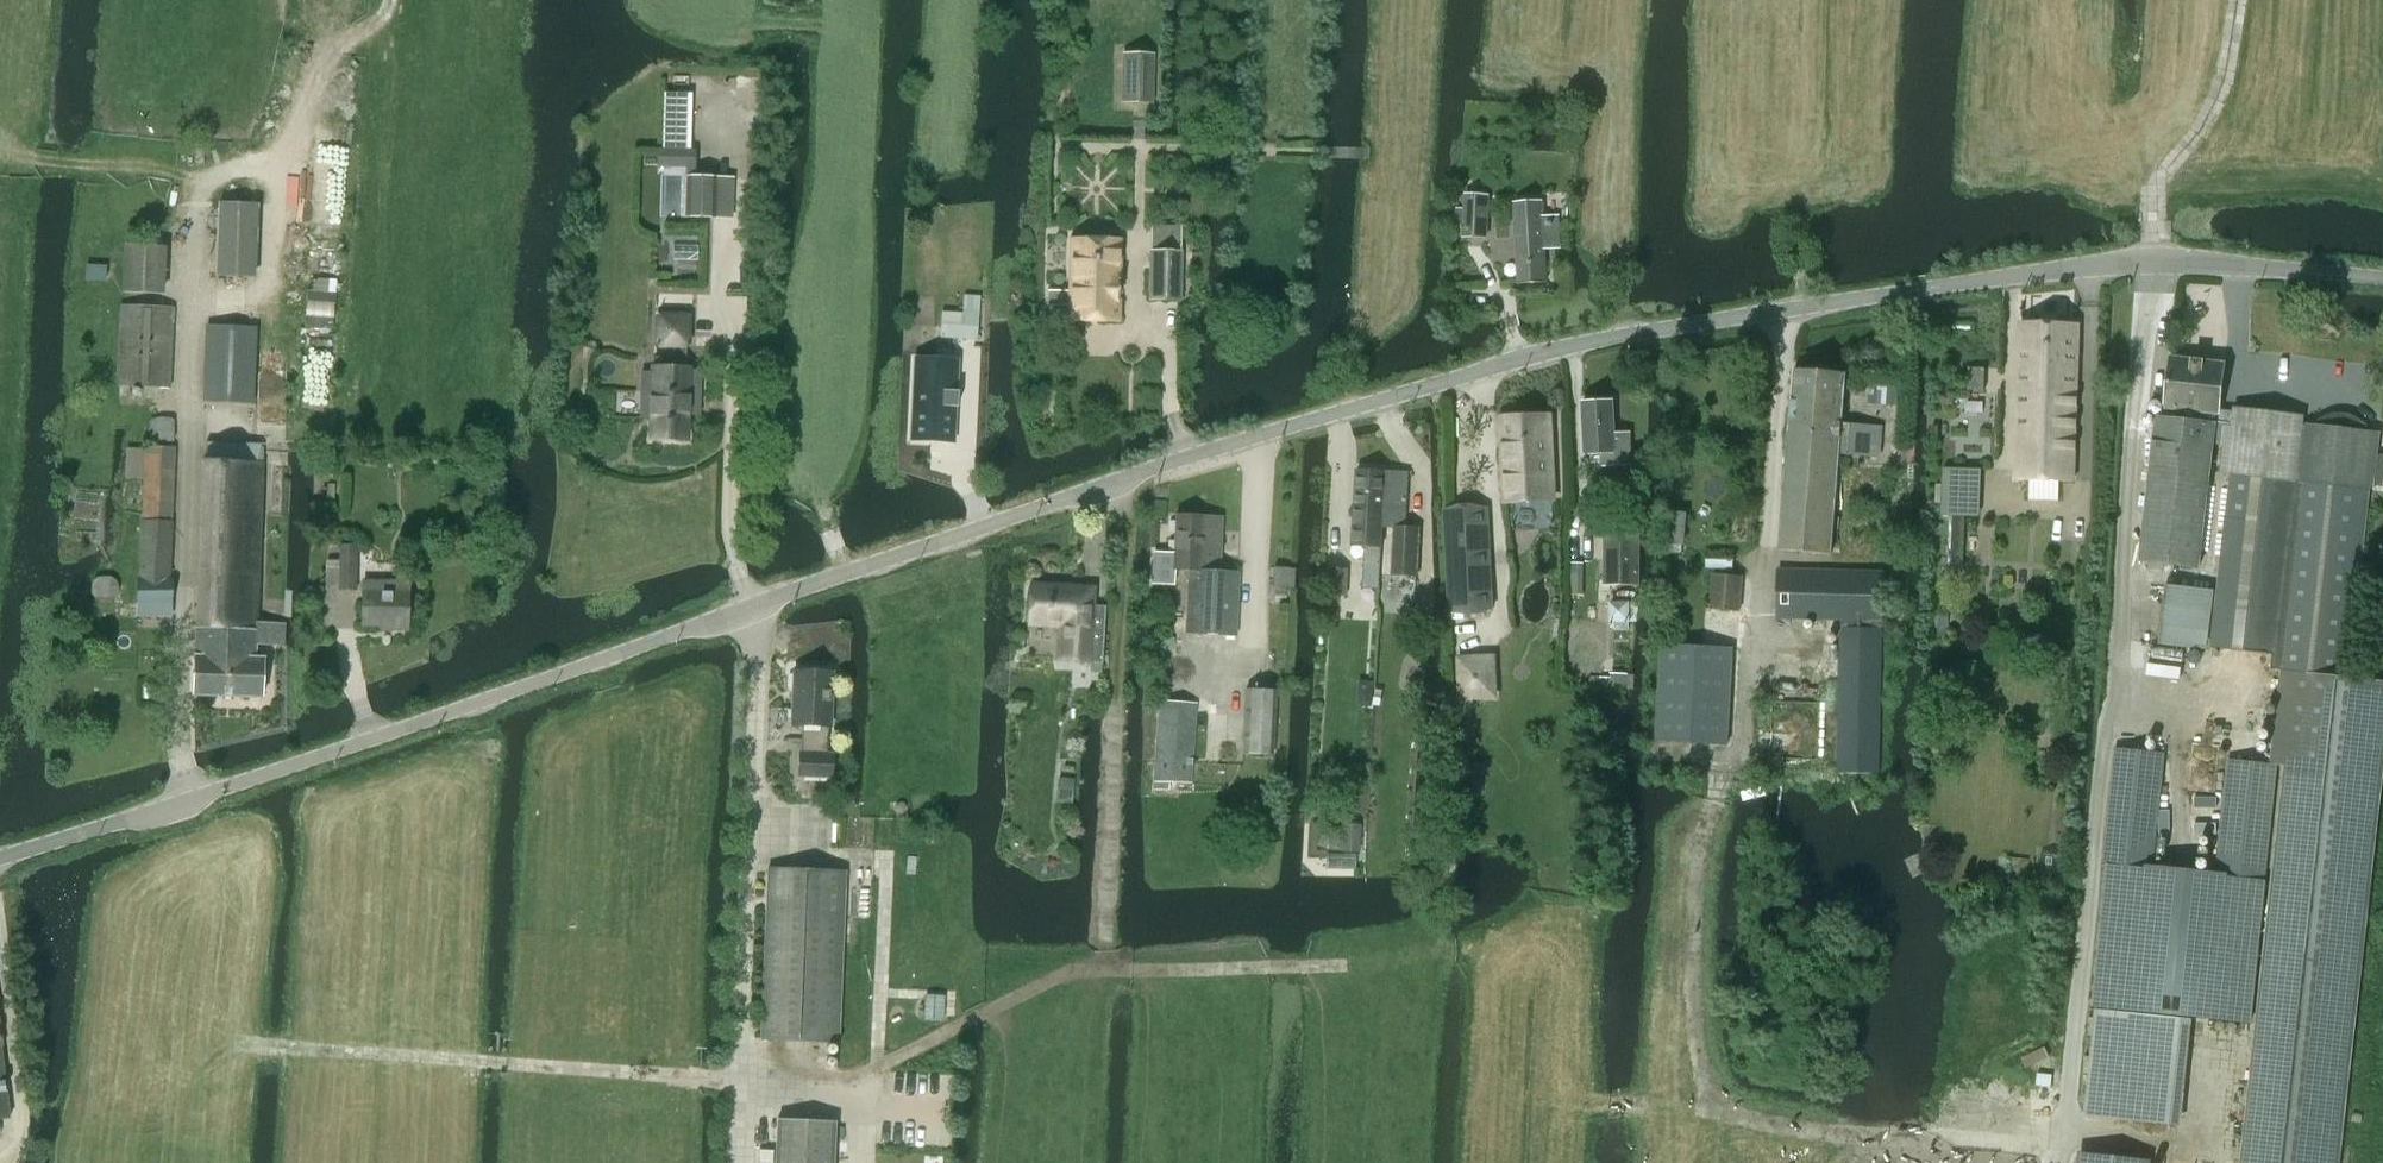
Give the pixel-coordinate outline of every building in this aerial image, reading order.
[(1121,53),(1121,101),(1151,102),(1152,54),(1121,53)] [(687,175),(685,218),(716,218),(717,176),(687,175)] [(1456,208),(1455,225),(1465,225),(1464,236),(1486,237),(1488,210),(1489,196),(1466,195),(1466,208),(1456,208)] [(1515,203),(1518,283),(1547,282),(1546,249),(1558,248),(1557,215),(1543,216),(1542,202),(1515,203)] [(1070,305),(1070,318),(1117,319),(1118,241),(1071,240),(1070,290),(1049,290),(1048,305),(1070,305)] [(163,293),(165,246),(124,244),(122,291),(163,293)] [(1148,298),(1179,299),(1180,251),(1149,251),(1148,298)] [(942,312),(940,337),(977,340),(980,298),(964,297),(962,314),(942,312)] [(170,387),(174,307),(121,304),(117,384),(170,387)] [(2017,480),(2031,481),(2030,501),(2060,501),(2061,481),(2074,481),(2078,324),(2020,322),(2017,480)] [(207,324),(204,400),(253,402),(255,326),(207,324)] [(2139,561),(2199,568),(2216,424),(2226,425),(2221,473),(2231,474),(2211,647),(2275,654),(2273,669),(2285,670),(2274,765),(2275,765),(2278,765),(2290,766),(2244,1162),(2335,1162),(2382,737),(2382,681),(2348,677),(2369,489),(2369,488),(2373,488),(2380,432),(2373,432),(2372,429),(2369,426),(2367,423),(2364,421),(2361,419),(2358,417),(2355,416),(2352,415),(2348,414),(2345,413),(2341,413),(2338,413),(2334,413),(2331,414),(2327,415),(2324,416),(2321,418),(2318,420),(2315,422),(2313,424),(2303,423),(2303,415),(2269,411),(2268,418),(2219,412),(2225,363),(2171,357),(2165,408),(2167,408),(2166,417),(2156,416),(2139,561)] [(641,393),(652,394),(650,440),(687,441),(688,403),(700,403),(701,371),(689,371),(689,369),(687,369),(688,359),(654,358),(654,368),(652,368),(652,373),(642,373),(641,393)] [(916,371),(912,438),(952,440),(954,407),(957,407),(957,405),(954,405),(955,392),(958,392),(958,391),(955,391),(956,373),(956,362),(955,362),(954,373),(916,371)] [(1984,391),(1985,368),(1968,367),(1967,391),(1984,391)] [(1793,371),(1786,460),(1839,464),(1840,453),(1848,454),(1871,456),(1872,446),(1882,446),(1883,425),(1842,422),(1846,375),(1793,371)] [(1614,400),(1583,402),(1585,453),(1609,452),(1610,465),(1630,464),(1629,433),(1616,434),(1614,400)] [(1505,501),(1553,498),(1549,413),(1501,416),(1505,501)] [(202,459),(194,695),(262,697),(264,657),(256,657),(256,643),(289,644),(290,621),(267,621),(257,620),(263,445),(208,443),(207,459),(202,459)] [(128,446),(127,475),(144,476),(138,578),(137,578),(136,600),(172,602),(173,579),(170,578),(176,446),(146,444),(146,447),(128,446)] [(1831,553),(1839,464),(1786,460),(1779,549),(1831,553)] [(1385,499),(1383,525),(1396,526),(1393,573),(1417,574),(1420,527),(1406,526),(1409,471),(1358,468),(1356,492),(1375,493),(1375,498),(1385,499)] [(1380,587),(1383,525),(1385,499),(1375,498),(1375,493),(1356,492),(1354,544),(1366,545),(1363,586),(1380,587)] [(1451,612),(1493,609),(1488,507),(1445,509),(1451,612)] [(1667,542),(1683,543),(1685,515),(1669,514),(1667,542)] [(1186,632),(1235,635),(1239,572),(1219,570),(1222,518),(1177,515),(1175,555),(1176,555),(1175,569),(1190,570),(1186,632)] [(1953,515),(1951,565),(1963,566),(1965,516),(1953,515)] [(1611,584),(1637,583),(1640,582),(1639,529),(1611,531),(1611,584)] [(356,591),(357,567),(358,544),(341,543),(341,566),(340,590),(356,591)] [(1674,552),(1673,566),(1706,568),(1706,567),(1732,570),(1734,555),(1707,552),(1706,554),(1674,552)] [(1578,562),(1569,562),(1569,581),(1578,581),(1578,562)] [(1346,594),(1348,568),(1331,567),(1330,594),(1346,594)] [(1842,771),(1880,772),(1882,570),(1779,569),(1778,617),(1843,618),(1842,771)] [(408,630),(409,592),(410,570),(398,570),(398,582),(366,580),(364,624),(390,625),(389,630),(408,630)] [(1712,607),(1740,609),(1742,576),(1714,574),(1712,607)] [(2165,584),(2158,644),(2203,649),(2210,589),(2165,584)] [(1102,663),(1105,607),(1084,606),(1085,590),(1030,588),(1028,622),(1063,624),(1061,662),(1102,663)] [(1937,627),(1947,628),(1949,611),(1939,610),(1937,627)] [(1656,740),(1727,745),(1733,648),(1662,643),(1656,740)] [(1495,697),(1494,656),(1459,657),(1460,698),(1495,697)] [(829,728),(830,728),(833,672),(795,671),(792,726),(803,726),(801,754),(800,754),(799,776),(832,777),(833,755),(827,755),(829,728)] [(1242,754),(1271,755),(1273,691),(1245,689),(1242,754)] [(1162,696),(1156,756),(1167,757),(1180,758),(1179,767),(1192,769),(1193,759),(1191,759),(1196,703),(1167,701),(1167,697),(1162,696)] [(2102,863),(2151,868),(2163,753),(2114,748),(2102,863)] [(2215,874),(2263,879),(2275,765),(2274,765),(2227,760),(2215,874)] [(2108,865),(2093,1006),(2252,1023),(2267,881),(2108,865)] [(767,867),(760,1039),(839,1042),(846,870),(767,867)] [(0,1039),(0,1120),(10,1119),(0,1039)] [(774,1162),(834,1162),(836,1121),(776,1119),(774,1162)] [(2080,1162),(2147,1162),(2147,1159),(2081,1152),(2080,1162)]
